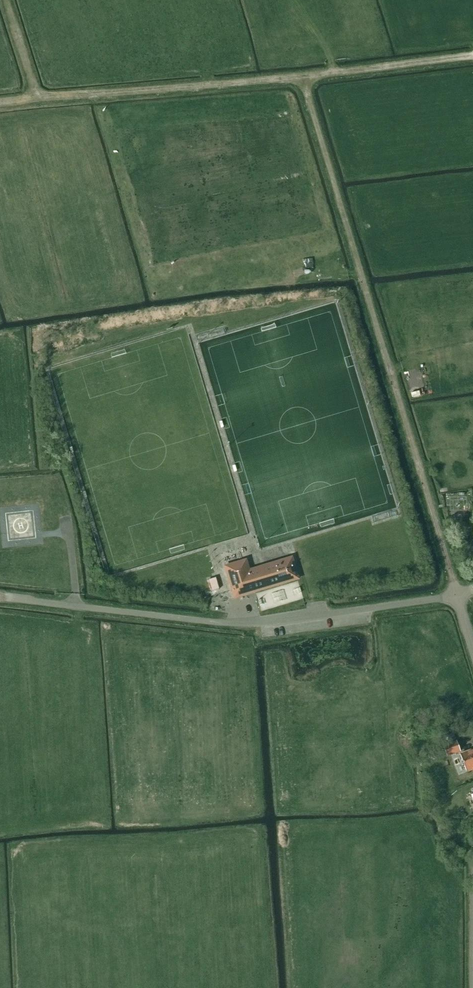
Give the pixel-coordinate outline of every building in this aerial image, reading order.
[(247,563),(226,569),(235,598),(298,579),(292,558),(249,570),(247,563)] [(216,579),(209,580),(212,592),(219,590),(216,579)] [(447,734),(450,742),(456,739),(453,732),(447,734)] [(457,753),(460,751),(457,741),(443,746),(447,756),(457,753)] [(460,754),(467,772),(472,770),(472,749),(460,754)]
